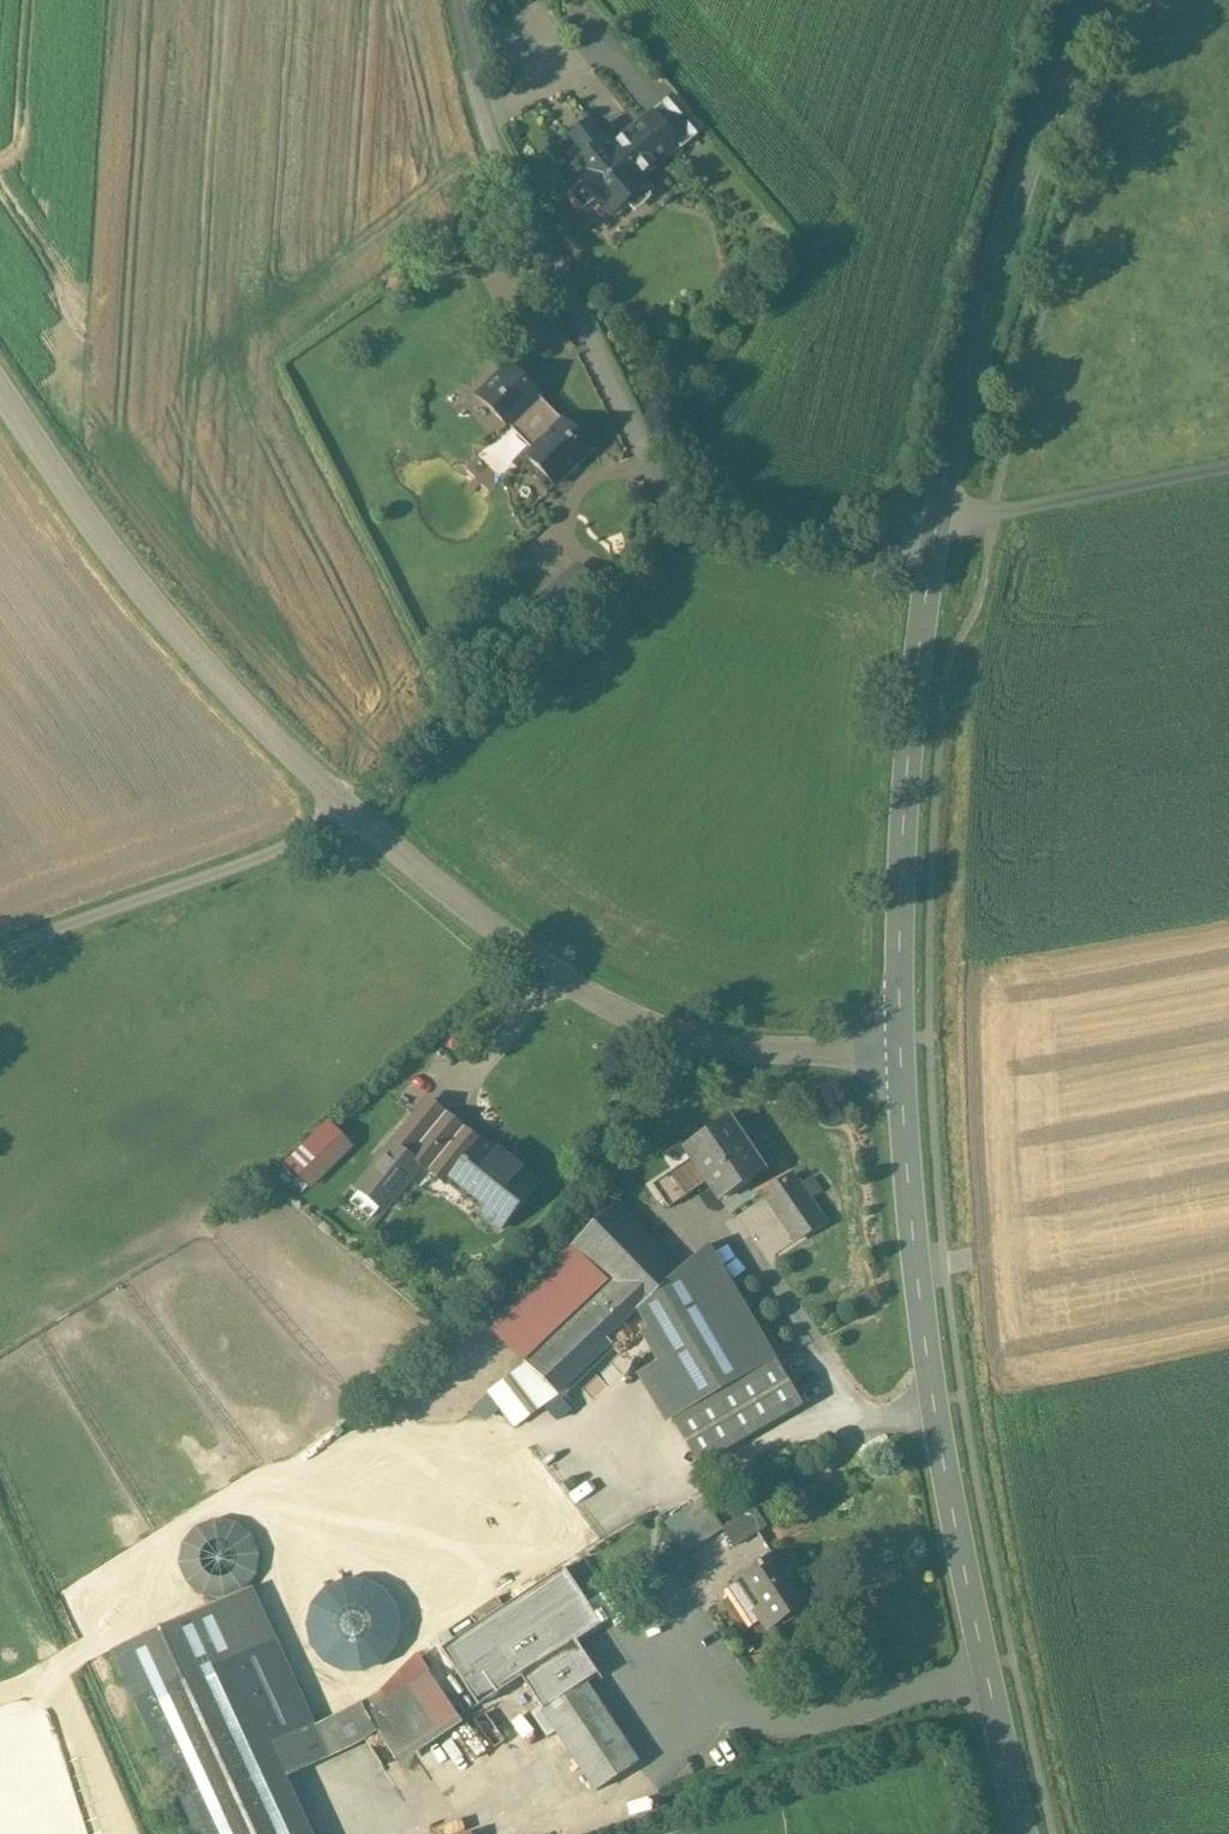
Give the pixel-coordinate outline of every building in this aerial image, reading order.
[(702,131),(674,98),(652,116),(678,147),(680,149),(702,131)] [(678,147),(652,116),(643,124),(668,155),(678,147)] [(643,124),(614,148),(640,179),(668,155),(643,124)] [(614,148),(607,140),(604,143),(594,131),(578,145),(588,157),(572,171),(572,172),(573,171),(583,183),(599,201),(611,216),(646,186),(640,179),(614,148)] [(599,201),(583,183),(568,195),(584,213),(599,201)] [(542,396),(511,364),(480,394),(511,426),(512,426),(534,450),(563,421),(540,398),(542,396)] [(534,450),(528,456),(557,485),(593,450),(564,420),(563,421),(534,450)] [(414,1100),(403,1091),(399,1096),(410,1105),(414,1100)] [(481,1144),(429,1101),(399,1137),(425,1159),(451,1180),(481,1144)] [(728,1120),(686,1148),(693,1159),(653,1186),(668,1209),(708,1182),(721,1200),(763,1172),(728,1120)] [(399,1137),(356,1189),(382,1211),(425,1159),(399,1137)] [(481,1144),(451,1180),(486,1208),(485,1209),(487,1211),(482,1217),(500,1231),(538,1184),(484,1140),(481,1144)] [(310,1142),(287,1165),(308,1187),(332,1164),(310,1142)] [(792,1175),(764,1194),(797,1241),(824,1222),(792,1175)] [(776,1361),(708,1245),(680,1271),(618,1204),(572,1247),(607,1282),(524,1361),(528,1365),(557,1394),(610,1343),(607,1340),(637,1311),(647,1327),(641,1332),(688,1413),(776,1361)] [(607,1282),(572,1247),(490,1325),(524,1361),(607,1282)] [(688,1413),(672,1422),(699,1467),(803,1406),(776,1361),(688,1413)] [(686,1555),(724,1530),(702,1498),(665,1523),(686,1555)] [(755,1510),(724,1530),(736,1547),(766,1527),(755,1510)] [(208,1523),(203,1525),(199,1527),(195,1531),(191,1534),(188,1538),(185,1543),(184,1547),(182,1552),(182,1557),(182,1562),(183,1567),(184,1572),(186,1577),(189,1581),(192,1585),(196,1589),(200,1591),(204,1594),(209,1596),(214,1597),(219,1597),(224,1597),(229,1596),(234,1594),(239,1592),(243,1589),(247,1586),(250,1582),(253,1578),(255,1573),(257,1568),(258,1564),(258,1558),(257,1553),(256,1548),(255,1544),(252,1539),(249,1535),(246,1531),(242,1528),(237,1525),(233,1523),(228,1522),(223,1521),(218,1521),(213,1522),(208,1523)] [(778,1554),(757,1568),(758,1568),(737,1582),(737,1583),(726,1591),(751,1629),(762,1621),(769,1631),(811,1603),(778,1554)] [(454,1641),(441,1650),(479,1706),(522,1678),(543,1710),(572,1690),(551,1659),(576,1642),(601,1626),(563,1570),(454,1641)] [(250,1588),(113,1651),(135,1700),(272,1637),(250,1588)] [(448,1632),(435,1640),(441,1650),(454,1641),(448,1632)] [(135,1700),(196,1833),(310,1833),(284,1778),(270,1748),(314,1728),(272,1637),(135,1700)] [(576,1642),(551,1659),(572,1690),(584,1683),(597,1674),(576,1642)] [(429,1675),(418,1656),(382,1692),(314,1728),(270,1748),(284,1778),(367,1741),(378,1733),(367,1716),(429,1675)] [(429,1675),(367,1716),(378,1733),(395,1759),(458,1717),(429,1675)] [(623,1742),(584,1683),(572,1690),(543,1710),(596,1791),(638,1763),(623,1741),(623,1742)]
